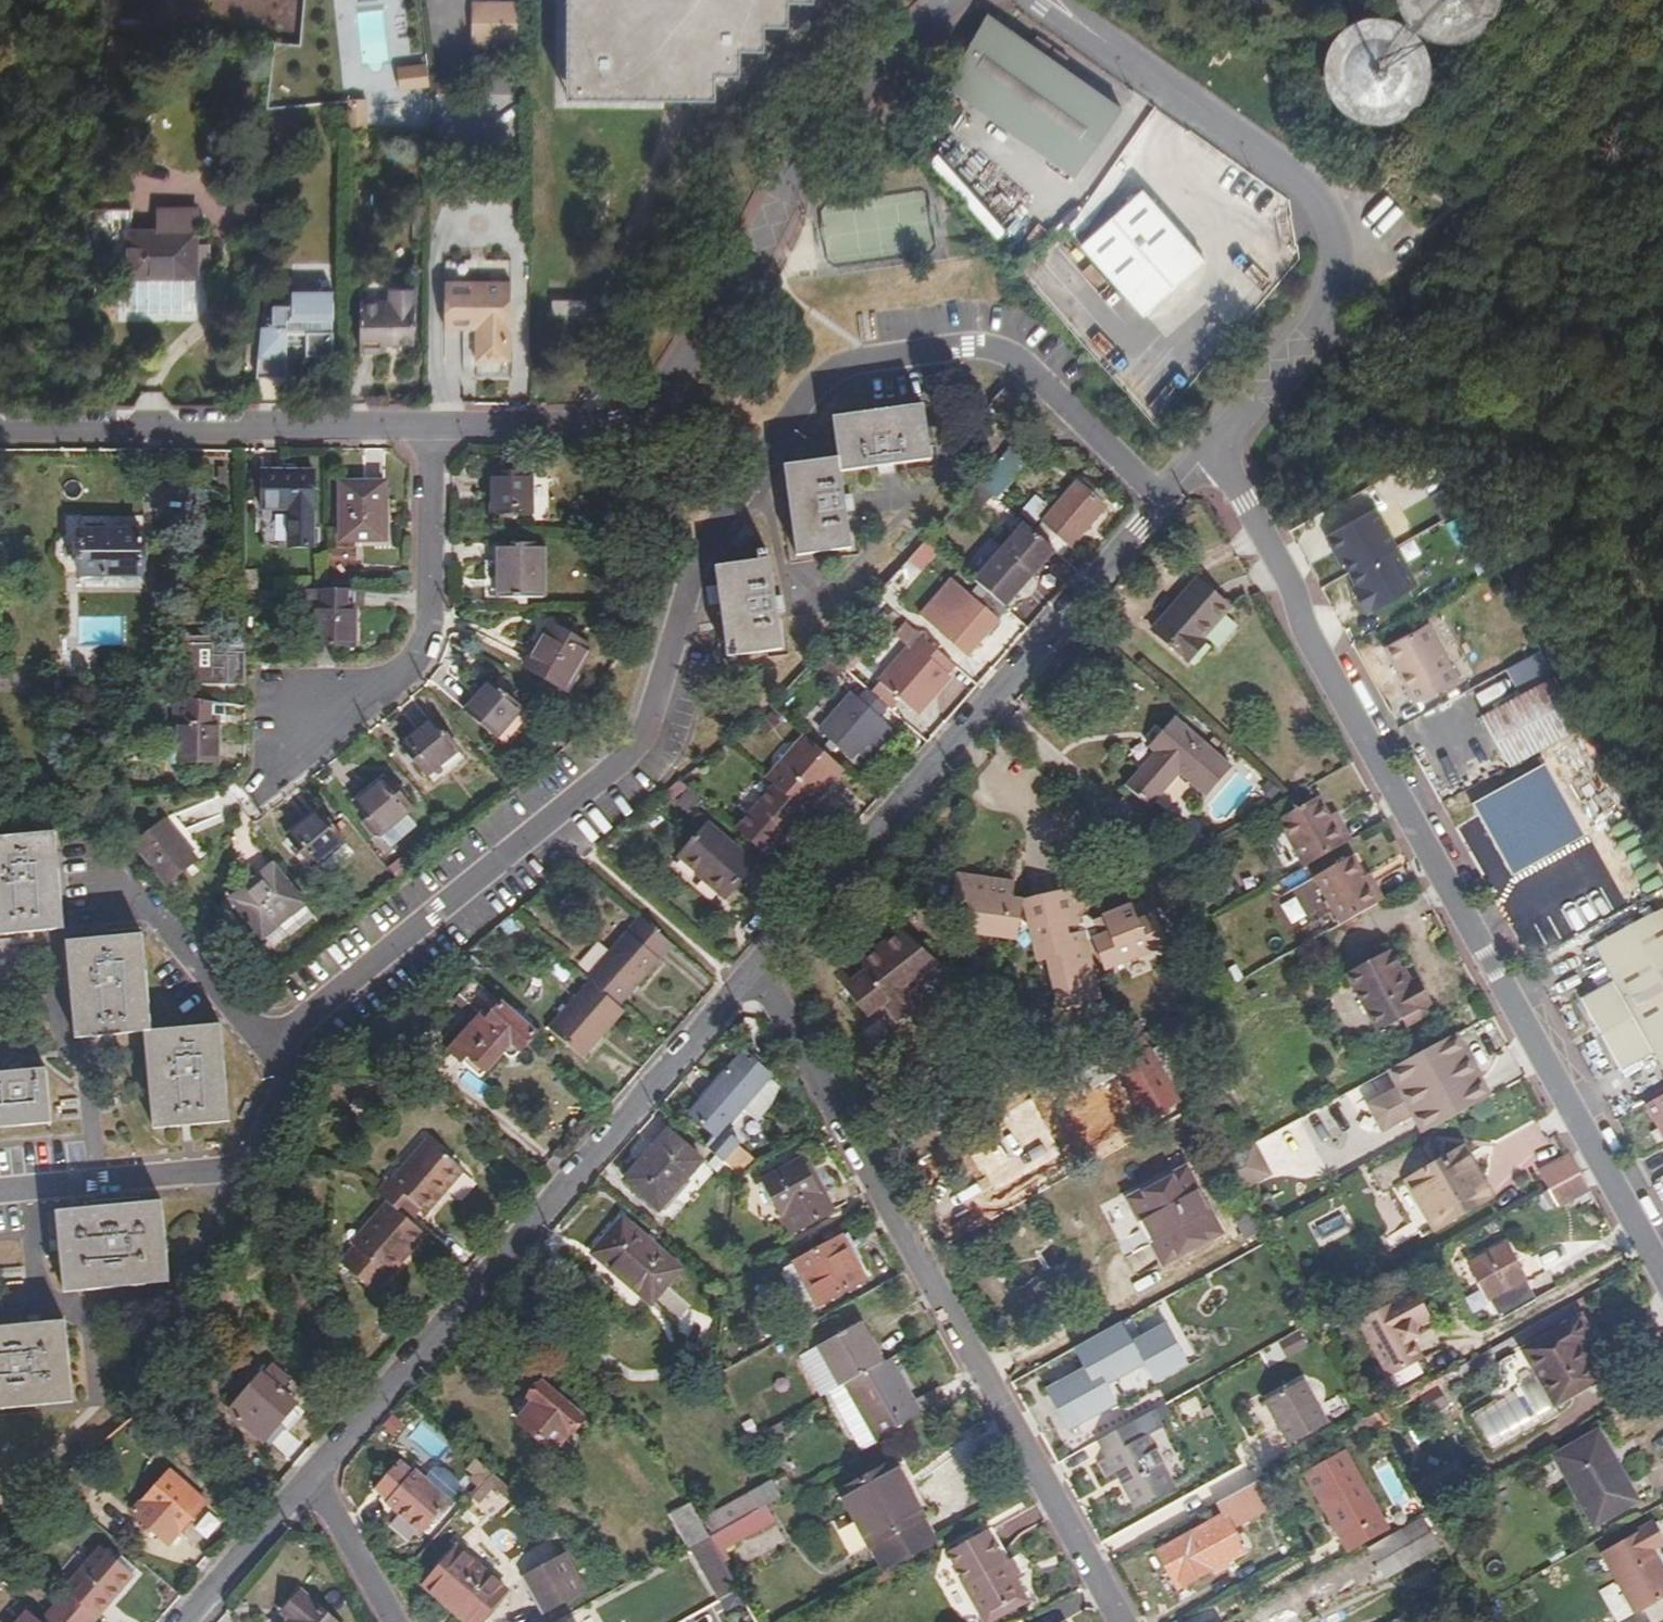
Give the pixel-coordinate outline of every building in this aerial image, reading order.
[(714,87),(807,0),(560,0),(559,90),(714,87)] [(1503,0),(1396,0),(1397,3),(1400,13),(1406,22),(1414,30),(1423,37),(1434,41),(1445,43),(1456,43),(1467,41),(1477,36),(1486,29),(1493,21),(1499,11),(1502,1),(1503,0)] [(1120,113),(985,19),(945,90),(1072,179),(1120,113)] [(1428,79),(1429,69),(1427,58),(1423,48),(1417,39),(1410,32),(1401,26),(1391,22),(1381,20),(1370,21),(1360,23),(1350,28),(1342,34),(1335,43),(1330,52),(1327,62),(1326,73),(1328,83),(1331,93),(1337,103),(1345,110),(1353,116),(1363,120),(1374,122),(1385,122),(1395,119),(1405,114),(1413,108),(1420,99),(1425,90),(1428,79)] [(1143,148),(1133,141),(1112,169),(1123,177),(1143,148)] [(1112,169),(1095,194),(1105,201),(1123,177),(1112,169)] [(1078,249),(1142,318),(1202,262),(1137,193),(1078,249)] [(1075,221),(1062,233),(1072,242),(1087,227),(1105,201),(1095,194),(1075,221)] [(122,278),(192,279),(193,230),(123,228),(122,278)] [(488,354),(506,353),(507,276),(441,275),(439,320),(443,321),(471,322),(470,353),(488,354)] [(192,319),(192,279),(122,278),(119,278),(118,318),(192,319)] [(311,350),(335,350),(336,285),(301,285),(288,298),(278,298),(278,319),(267,319),(264,374),(287,374),(292,372),(293,343),(311,343),(311,350)] [(385,340),(403,341),(414,341),(414,285),(389,285),(388,301),(362,302),(363,350),(384,350),(385,340)] [(402,350),(403,341),(385,340),(384,350),(402,350)] [(837,460),(783,467),(795,558),(849,550),(841,474),(932,462),(925,409),(833,422),(837,460)] [(1028,462),(1012,448),(978,484),(996,498),(1028,462)] [(311,547),(312,472),(259,472),(258,510),(287,510),(287,547),(311,547)] [(529,515),(530,474),(491,474),(491,515),(529,515)] [(382,541),(383,485),(339,485),(339,540),(382,541)] [(1104,509),(1078,486),(1044,524),(1071,547),(1104,509)] [(1345,564),(1350,574),(1396,548),(1375,510),(1325,538),(1335,556),(1339,553),(1345,564)] [(76,574),(140,576),(139,532),(105,532),(100,525),(83,525),(79,531),(75,531),(76,574)] [(1045,559),(1054,549),(1028,526),(1019,536),(1045,559)] [(981,586),(1004,606),(1045,559),(1019,536),(978,583),(981,586)] [(540,601),(540,545),(496,546),(497,600),(540,601)] [(1365,615),(1418,586),(1396,548),(1350,574),(1348,575),(1355,587),(1353,588),(1360,598),(1357,600),(1365,615)] [(1341,566),(1345,564),(1339,553),(1335,556),(1341,566)] [(781,651),(768,561),(715,569),(728,659),(781,651)] [(924,618),(941,633),(971,599),(954,584),(924,618)] [(1230,612),(1199,584),(1155,634),(1190,666),(1207,647),(1203,642),(1230,612)] [(997,621),(1008,609),(1004,606),(981,586),(971,599),(941,633),(945,636),(959,648),(969,657),(999,622),(997,621)] [(1360,598),(1353,588),(1351,589),(1357,600),(1360,598)] [(354,607),(355,591),(306,590),(307,607),(315,607),(315,646),(353,647),(354,607)] [(363,591),(355,591),(354,607),(363,607),(363,591)] [(565,690),(589,650),(547,626),(524,668),(565,690)] [(1400,659),(1392,663),(1415,704),(1456,681),(1425,626),(1391,644),(1400,659)] [(948,672),(955,664),(949,659),(935,647),(922,635),(920,638),(881,682),(902,699),(918,714),(952,675),(948,672)] [(935,647),(949,659),(959,648),(945,636),(935,647)] [(1383,648),(1392,663),(1400,659),(1391,644),(1383,648)] [(221,696),(222,664),(193,664),(193,695),(221,696)] [(1582,725),(1555,675),(1481,716),(1508,767),(1582,725)] [(521,707),(492,681),(463,711),(492,737),(521,707)] [(902,699),(881,682),(872,692),(888,706),(892,710),(902,699)] [(878,717),(888,706),(872,692),(869,690),(859,701),(852,696),(822,731),(853,758),(857,753),(870,764),(884,748),(871,738),(884,723),(878,717)] [(222,721),(222,703),(173,697),(174,763),(216,763),(215,722),(222,721)] [(463,755),(433,715),(400,741),(432,780),(463,755)] [(1232,771),(1176,721),(1157,742),(1162,747),(1126,788),(1150,809),(1178,778),(1206,801),(1232,771)] [(839,775),(845,769),(806,735),(801,742),(796,756),(785,768),(776,771),(769,778),(776,785),(805,810),(807,812),(810,810),(813,794),(829,779),(839,775)] [(1471,804),(1508,871),(1580,830),(1544,765),(1471,804)] [(410,806),(386,776),(352,802),(387,844),(412,825),(403,812),(410,806)] [(738,829),(769,856),(800,822),(797,819),(805,810),(776,785),(738,829)] [(703,799),(691,789),(680,800),(693,811),(703,799)] [(1304,869),(1350,843),(1341,827),(1335,830),(1327,816),(1319,800),(1279,822),(1304,869)] [(350,851),(316,809),(284,835),(308,864),(312,861),(322,872),(350,851)] [(1335,830),(1341,827),(1334,813),(1327,816),(1335,830)] [(127,842),(161,882),(194,855),(161,815),(127,842)] [(726,898),(756,862),(712,824),(683,856),(707,877),(704,880),(726,898)] [(51,830),(0,835),(0,932),(61,926),(51,830)] [(1580,830),(1508,871),(1513,877),(1584,837),(1580,830)] [(1340,925),(1378,903),(1365,879),(1353,857),(1315,877),(1330,907),(1340,925)] [(228,894),(259,931),(277,919),(284,929),(307,910),(270,862),(228,894)] [(1016,925),(1019,899),(1008,898),(1010,881),(954,876),(950,909),(964,912),(962,924),(968,931),(978,932),(983,927),(1015,932),(1016,925)] [(1378,903),(1383,900),(1369,876),(1365,879),(1378,903)] [(1076,884),(1025,897),(1033,925),(1036,938),(1062,931),(1061,925),(1079,921),(1079,913),(1083,912),(1076,884)] [(1033,925),(1025,897),(1019,899),(1016,925),(1033,925)] [(1129,900),(1093,915),(1094,922),(1098,931),(1091,933),(1101,957),(1118,951),(1126,953),(1142,946),(1146,938),(1162,931),(1152,908),(1136,915),(1129,900)] [(1326,910),(1335,927),(1340,925),(1330,907),(1326,910)] [(1595,1030),(1662,992),(1662,909),(1593,947),(1613,983),(1580,1002),(1595,1030)] [(1089,916),(1083,912),(1079,913),(1079,921),(1061,925),(1062,931),(1082,925),(1094,922),(1093,915),(1089,916)] [(277,919),(259,931),(268,941),(284,929),(277,919)] [(643,919),(589,980),(593,983),(621,1007),(674,946),(643,919)] [(1036,938),(1033,925),(1016,925),(1015,932),(1014,944),(1036,938)] [(1062,931),(1036,938),(1042,957),(1052,954),(1060,988),(1058,993),(1059,1001),(1065,1004),(1095,997),(1099,988),(1082,925),(1062,931)] [(912,988),(944,966),(901,929),(879,945),(886,954),(866,969),(852,978),(843,984),(865,1012),(880,1001),(886,997),(892,1003),(912,988)] [(152,1030),(140,931),(66,940),(76,1038),(144,1031),(153,1128),(230,1119),(220,1022),(152,1030)] [(886,954),(879,945),(859,959),(866,969),(886,954)] [(1397,975),(1400,974),(1388,951),(1345,975),(1377,1031),(1401,1019),(1408,1015),(1412,1023),(1428,1014),(1410,982),(1402,987),(1397,975)] [(836,973),(843,984),(852,978),(845,967),(836,973)] [(1405,971),(1400,974),(1397,975),(1402,987),(1410,982),(1405,971)] [(537,1034),(476,980),(454,1004),(468,1018),(475,1011),(481,1016),(450,1052),(464,1065),(470,1059),(487,1073),(504,1056),(508,1060),(517,1058),(537,1034)] [(586,1059),(626,1012),(621,1007),(593,983),(552,1030),(586,1059)] [(921,1002),(912,988),(892,1003),(886,997),(880,1001),(897,1021),(921,1002)] [(1595,1030),(1620,1073),(1654,1055),(1662,1071),(1662,992),(1595,1030)] [(1408,1015),(1401,1019),(1406,1026),(1412,1023),(1408,1015)] [(1484,1057),(1468,1028),(1406,1062),(1417,1081),(1385,1098),(1399,1124),(1445,1099),(1455,1118),(1497,1095),(1478,1061),(1484,1057)] [(1178,1101),(1149,1048),(1114,1067),(1144,1120),(1178,1101)] [(715,1138),(706,1147),(720,1159),(735,1141),(722,1128),(769,1077),(741,1053),(688,1114),(715,1138)] [(1478,1061),(1497,1095),(1503,1092),(1484,1057),(1478,1061)] [(47,1069),(0,1073),(0,1127),(51,1122),(47,1069)] [(1644,1106),(1662,1140),(1662,1095),(1644,1106)] [(700,1160),(667,1131),(625,1179),(658,1208),(700,1160)] [(390,1180),(380,1191),(391,1201),(413,1220),(422,1209),(428,1214),(466,1169),(431,1139),(393,1181),(390,1180)] [(1490,1198),(1480,1178),(1470,1183),(1452,1152),(1430,1165),(1419,1146),(1372,1172),(1384,1193),(1394,1188),(1420,1236),(1490,1198)] [(1470,1183),(1480,1178),(1462,1146),(1452,1152),(1470,1183)] [(1228,1216),(1193,1153),(1119,1193),(1140,1233),(1144,1230),(1157,1255),(1228,1216)] [(1539,1172),(1549,1189),(1579,1172),(1570,1155),(1539,1172)] [(820,1191),(802,1157),(765,1178),(794,1231),(834,1209),(825,1189),(820,1191)] [(1557,1203),(1588,1188),(1579,1172),(1549,1189),(1557,1203)] [(169,1281),(161,1199),(56,1210),(64,1292),(169,1281)] [(413,1220),(391,1201),(366,1228),(369,1231),(357,1245),(343,1261),(378,1292),(409,1256),(407,1254),(426,1231),(413,1220)] [(680,1268),(625,1218),(592,1255),(649,1304),(680,1268)] [(369,1231),(366,1228),(354,1242),(357,1245),(369,1231)] [(409,1256),(429,1234),(426,1231),(407,1254),(409,1256)] [(846,1231),(780,1267),(803,1309),(862,1276),(855,1260),(859,1257),(846,1231)] [(1502,1319),(1535,1301),(1503,1243),(1471,1261),(1502,1319)] [(1411,1341),(1417,1338),(1413,1328),(1429,1319),(1413,1291),(1356,1322),(1388,1378),(1422,1361),(1411,1341)] [(1521,1349),(1541,1385),(1545,1383),(1556,1403),(1600,1379),(1589,1358),(1584,1361),(1576,1346),(1581,1343),(1592,1337),(1581,1316),(1521,1349)] [(66,1319),(0,1327),(0,1409),(74,1401),(66,1319)] [(1413,1328),(1417,1338),(1434,1328),(1429,1319),(1413,1328)] [(802,1351),(825,1394),(831,1391),(883,1361),(859,1320),(802,1351)] [(1589,1358),(1581,1343),(1576,1346),(1584,1361),(1589,1358)] [(831,1391),(864,1450),(879,1442),(877,1439),(924,1412),(916,1399),(892,1356),(883,1361),(831,1391)] [(264,1381),(259,1377),(229,1412),(269,1446),(284,1429),(279,1426),(295,1408),(280,1396),(289,1385),(272,1370),(264,1381)] [(1322,1425),(1299,1380),(1259,1401),(1282,1445),(1322,1425)] [(551,1452),(581,1416),(542,1382),(539,1383),(534,1382),(526,1392),(528,1396),(527,1398),(532,1404),(516,1422),(551,1452)] [(1545,1383),(1541,1385),(1552,1405),(1556,1403),(1545,1383)] [(926,1415),(946,1405),(937,1387),(916,1399),(924,1412),(926,1415)] [(1134,1435),(1127,1421),(1092,1441),(1100,1455),(1091,1460),(1100,1476),(1109,1472),(1127,1505),(1166,1483),(1139,1432),(1134,1435)] [(1610,1469),(1593,1433),(1551,1456),(1589,1526),(1634,1503),(1616,1466),(1610,1469)] [(1303,1472),(1346,1551),(1387,1529),(1344,1449),(1303,1472)] [(413,1472),(402,1461),(377,1489),(388,1500),(386,1503),(421,1534),(451,1501),(416,1469),(413,1472)] [(874,1541),(888,1568),(938,1539),(922,1513),(924,1511),(895,1461),(843,1490),(871,1542),(874,1541)] [(207,1504),(172,1474),(134,1514),(170,1546),(207,1504)] [(509,1504),(517,1496),(493,1474),(471,1499),(479,1506),(493,1489),(509,1504)] [(1265,1550),(1277,1543),(1261,1511),(1270,1506),(1256,1481),(1215,1504),(1222,1516),(1155,1552),(1176,1587),(1241,1551),(1228,1528),(1248,1518),(1265,1550)] [(690,1547),(693,1546),(708,1537),(688,1502),(670,1512),(690,1547)] [(710,1535),(718,1549),(771,1519),(764,1506),(710,1535)] [(1277,1543),(1289,1537),(1270,1506),(1261,1511),(1277,1543)] [(1436,1547),(1421,1519),(1368,1548),(1383,1576),(1436,1547)] [(1653,1523),(1603,1552),(1635,1611),(1662,1596),(1662,1573),(1648,1546),(1661,1540),(1653,1523)] [(949,1551),(983,1613),(1024,1591),(1015,1575),(1007,1561),(989,1529),(949,1551)] [(723,1584),(734,1579),(718,1549),(710,1535),(708,1537),(693,1546),(716,1587),(723,1584)] [(455,1612),(465,1621),(478,1621),(505,1589),(456,1545),(422,1585),(440,1600),(444,1595),(459,1608),(455,1612)] [(102,1550),(66,1590),(67,1591),(97,1618),(133,1577),(138,1571),(130,1564),(125,1570),(102,1550)] [(584,1590),(563,1556),(523,1578),(543,1612),(584,1590)] [(1014,1557),(1007,1561),(1015,1575),(1021,1572),(1014,1557)] [(729,1595),(740,1589),(734,1579),(723,1584),(729,1595)] [(740,1589),(729,1595),(744,1621),(759,1621),(740,1589)] [(17,1621),(95,1621),(98,1618),(97,1618),(67,1591),(41,1621),(28,1609),(17,1621)] [(1024,1591),(983,1613),(988,1620),(1028,1598),(1024,1591)] [(440,1600),(455,1612),(459,1608),(444,1595),(440,1600)] [(299,1598),(281,1618),(286,1621),(326,1621),(299,1598)]
